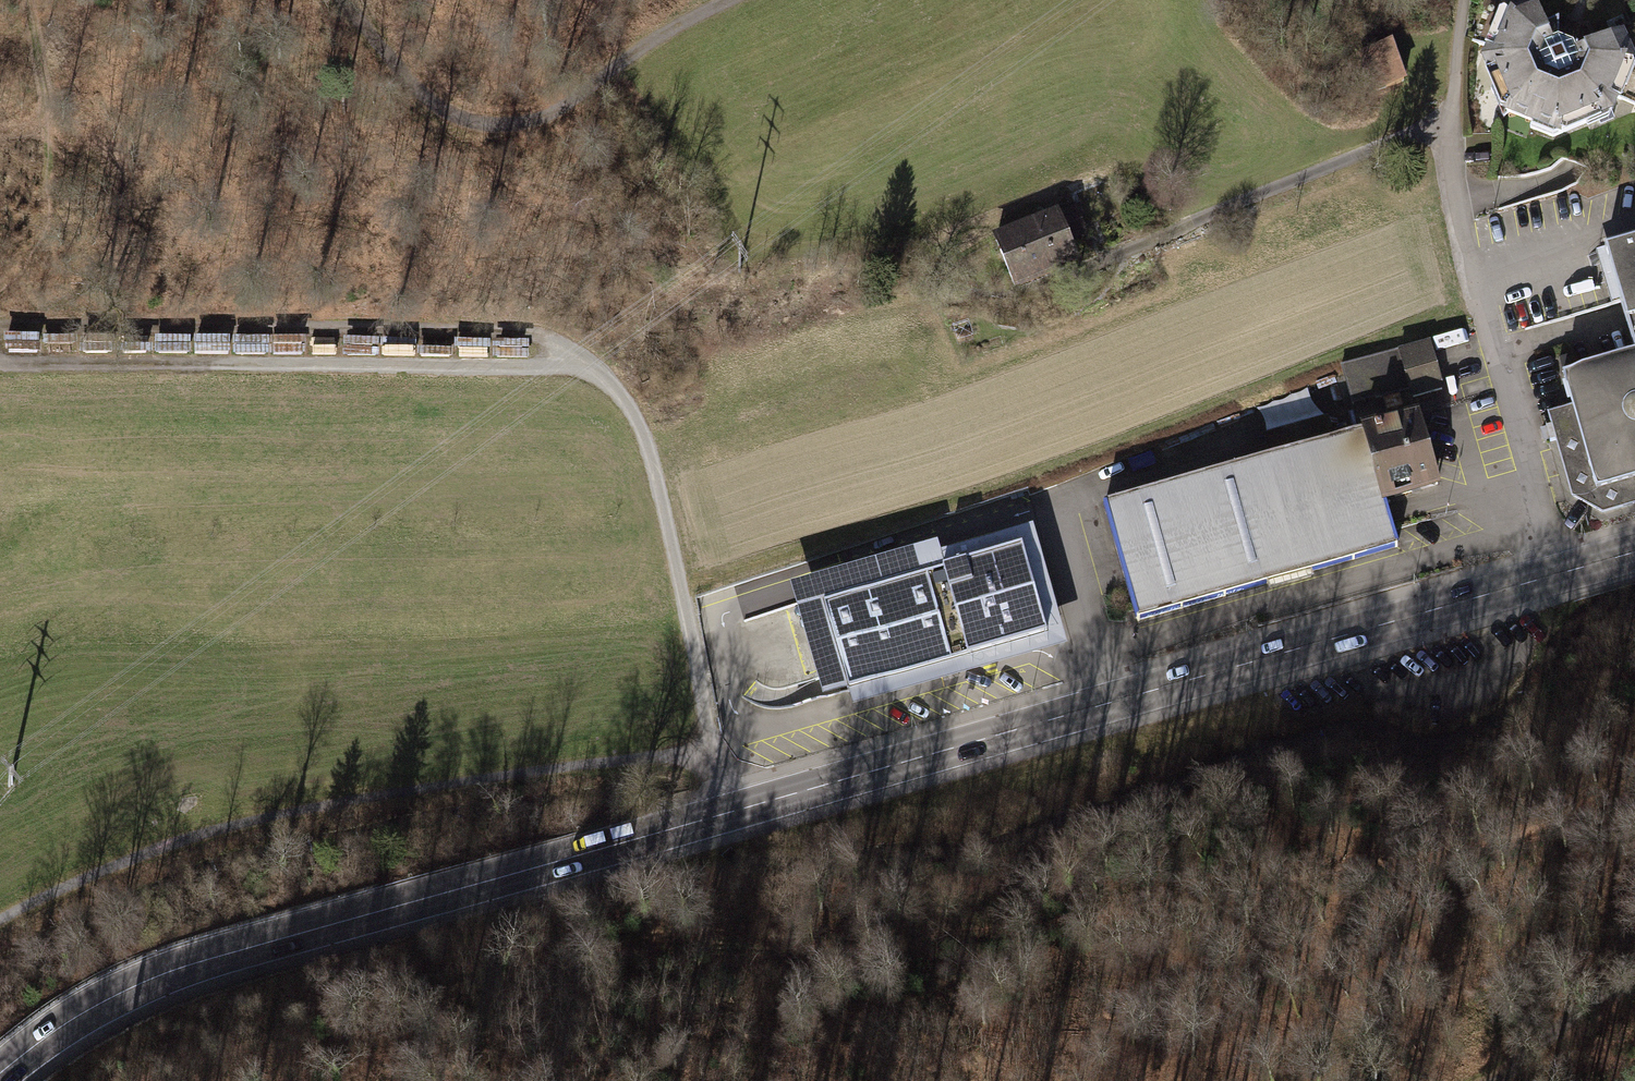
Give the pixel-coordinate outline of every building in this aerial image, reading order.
[(1540,0),(1528,0),(1508,9),(1485,61),(1507,118),(1564,140),(1622,112),(1628,97),(1634,100),(1634,43),(1630,29),(1588,44),(1577,37),(1562,35),(1540,0)] [(1413,83),(1397,42),(1360,57),(1376,97),(1413,83)] [(1081,209),(999,238),(1017,288),(1086,263),(1077,238),(1090,234),(1081,209)] [(1608,248),(1609,251),(1600,254),(1615,306),(1624,303),(1634,342),(1634,240),(1608,248)] [(1434,343),(1343,367),(1354,406),(1413,391),(1415,399),(1446,391),(1434,343)] [(1552,415),(1575,498),(1607,514),(1634,506),(1634,354),(1571,373),(1581,407),(1552,415)] [(1365,434),(1385,506),(1448,488),(1425,408),(1362,426),(1365,434)] [(1105,507),(1138,624),(1398,552),(1385,506),(1365,434),(1339,442),(1333,419),(1266,437),(1272,460),(1105,507)] [(1072,645),(1040,527),(947,553),(944,541),(796,582),(828,696),(853,689),(857,704),(1072,645)]
